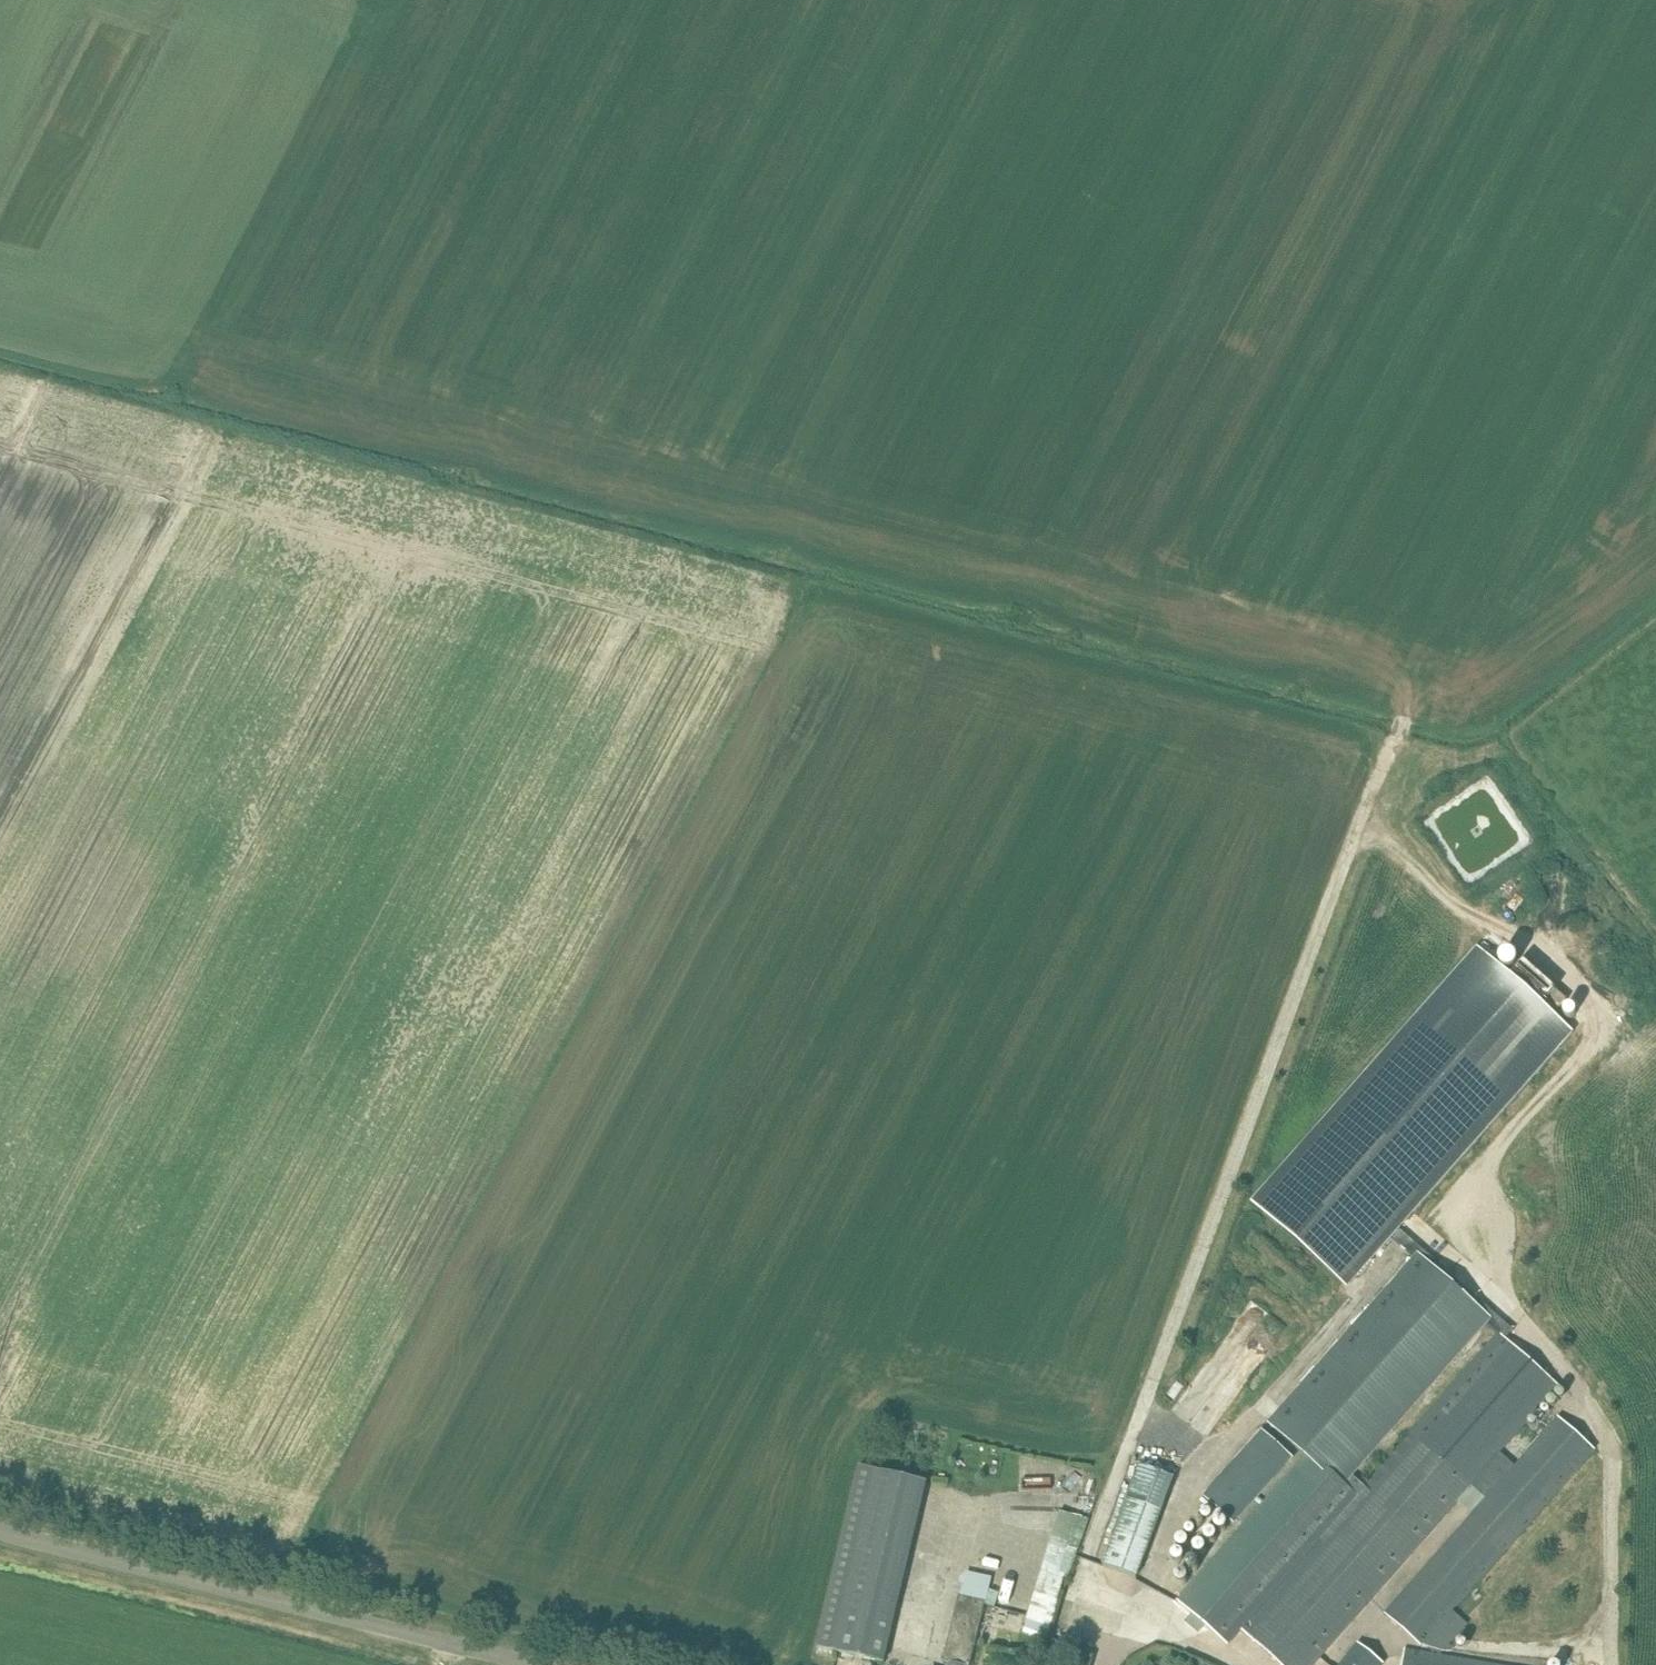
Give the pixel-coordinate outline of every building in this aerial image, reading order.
[(1477,946),(1252,1202),(1348,1286),(1574,1031),(1477,946)] [(1392,1238),(1414,1257),(1268,1421),(1307,1456),(1180,1599),(1192,1610),(1225,1639),(1231,1644),(1242,1631),(1282,1664),(1314,1664),(1459,1502),(1472,1514),(1384,1614),(1423,1648),(1426,1644),(1438,1655),(1442,1655),(1459,1636),(1470,1624),(1455,1611),(1598,1449),(1559,1415),(1515,1465),(1502,1454),(1562,1386),(1507,1336),(1513,1329),(1400,1230),(1392,1238)] [(1294,1458),(1262,1428),(1204,1494),(1235,1524),(1294,1458)] [(1141,1464),(1103,1565),(1137,1578),(1175,1477),(1141,1464)] [(860,1465),(818,1647),(884,1662),(926,1480),(860,1465)] [(1065,1576),(1070,1578),(1080,1547),(1052,1539),(1026,1631),(1048,1637),(1065,1576)] [(986,1602),(959,1596),(943,1661),(949,1663),(949,1664),(970,1664),(986,1602)] [(1383,1663),(1358,1642),(1339,1664),(1381,1664),(1383,1663)] [(1442,1655),(1438,1655),(1404,1649),(1402,1660),(1401,1664),(1500,1664),(1442,1655)]
